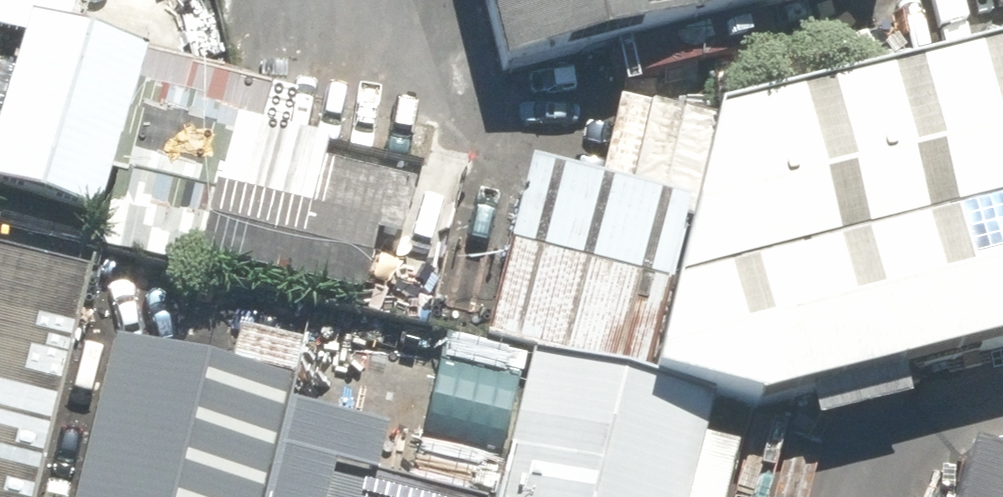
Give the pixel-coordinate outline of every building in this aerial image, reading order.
[(498,70),(792,0),(481,0),(498,70)] [(0,141),(0,174),(106,205),(157,36),(42,2),(0,141)] [(1002,350),(1002,46),(723,116),(665,376),(769,409),(1002,350)] [(661,379),(701,204),(523,164),(483,340),(661,379)] [(213,185),(196,261),(365,299),(382,223),(213,185)] [(0,259),(0,496),(35,496),(84,277),(0,259)] [(78,496),(275,496),(298,400),(304,368),(119,324),(78,496)] [(714,407),(522,364),(494,495),(493,496),(694,496),(714,407)] [(275,496),(493,496),(494,495),(380,468),(391,421),(298,400),(275,496)] [(965,496),(1002,496),(1002,446),(979,441),(965,496)]
